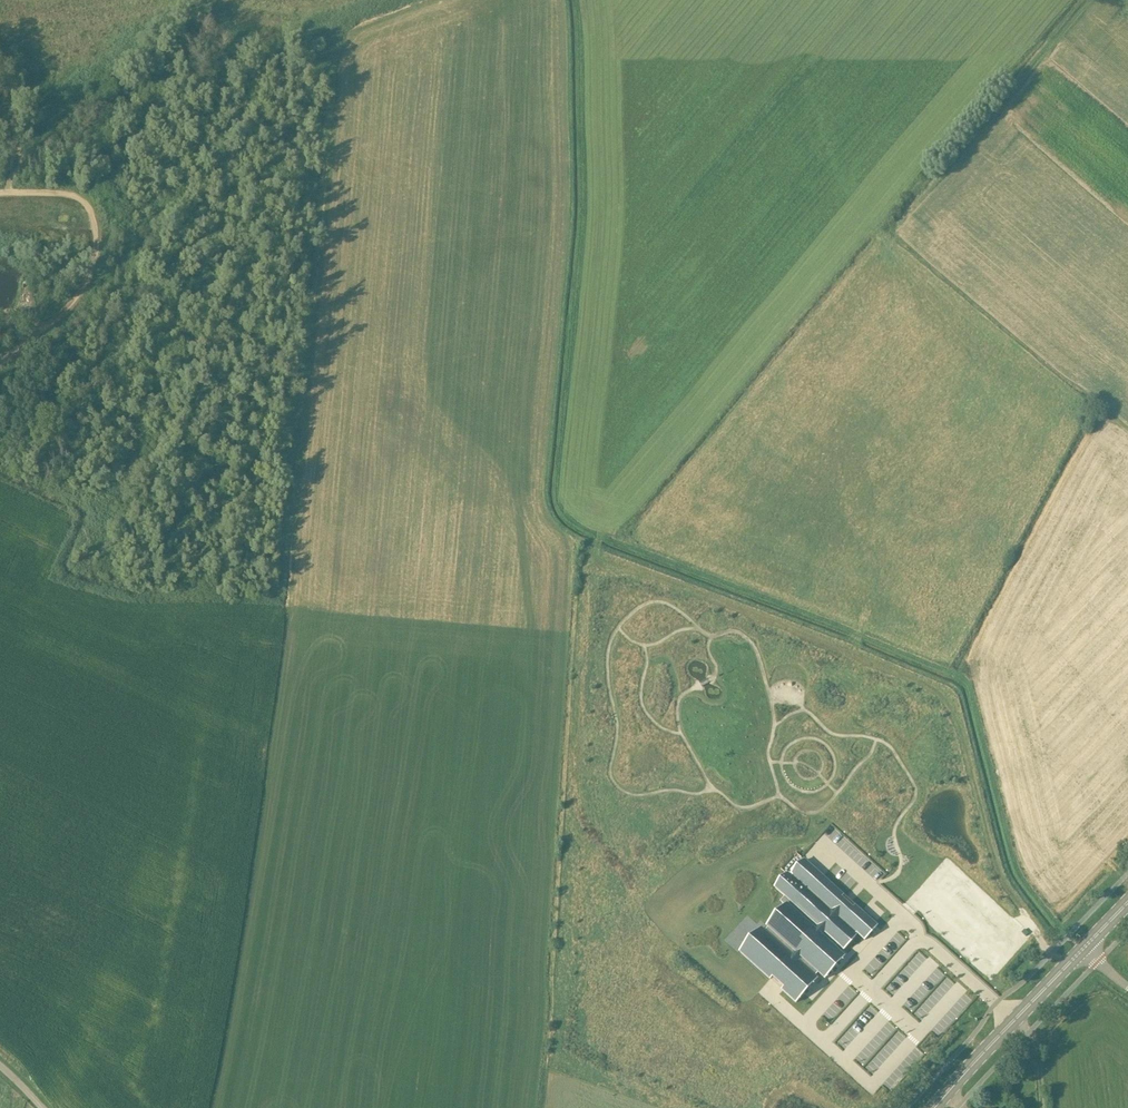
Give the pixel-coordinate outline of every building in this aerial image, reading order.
[(784,873),(799,857),(795,852),(780,869),(784,873)] [(780,992),(794,1004),(803,994),(802,994),(805,990),(806,991),(815,981),(812,978),(816,974),(823,981),(827,977),(824,974),(827,970),(831,973),(835,968),(832,965),(836,961),(839,964),(843,960),(833,950),(836,946),(843,952),(855,938),(852,936),(856,932),(865,940),(869,936),(868,936),(871,932),(872,933),(876,929),(856,910),(853,914),(847,908),(841,903),(839,901),(842,898),(822,879),(803,862),(791,875),(793,876),(790,879),(787,875),(774,889),(784,898),(779,904),(784,908),(780,911),(782,913),(770,926),(768,924),(767,926),(765,928),(767,929),(763,933),(759,930),(755,935),(756,936),(744,949),(743,948),(738,953),(767,979),(769,977),(783,989),(780,992)]
